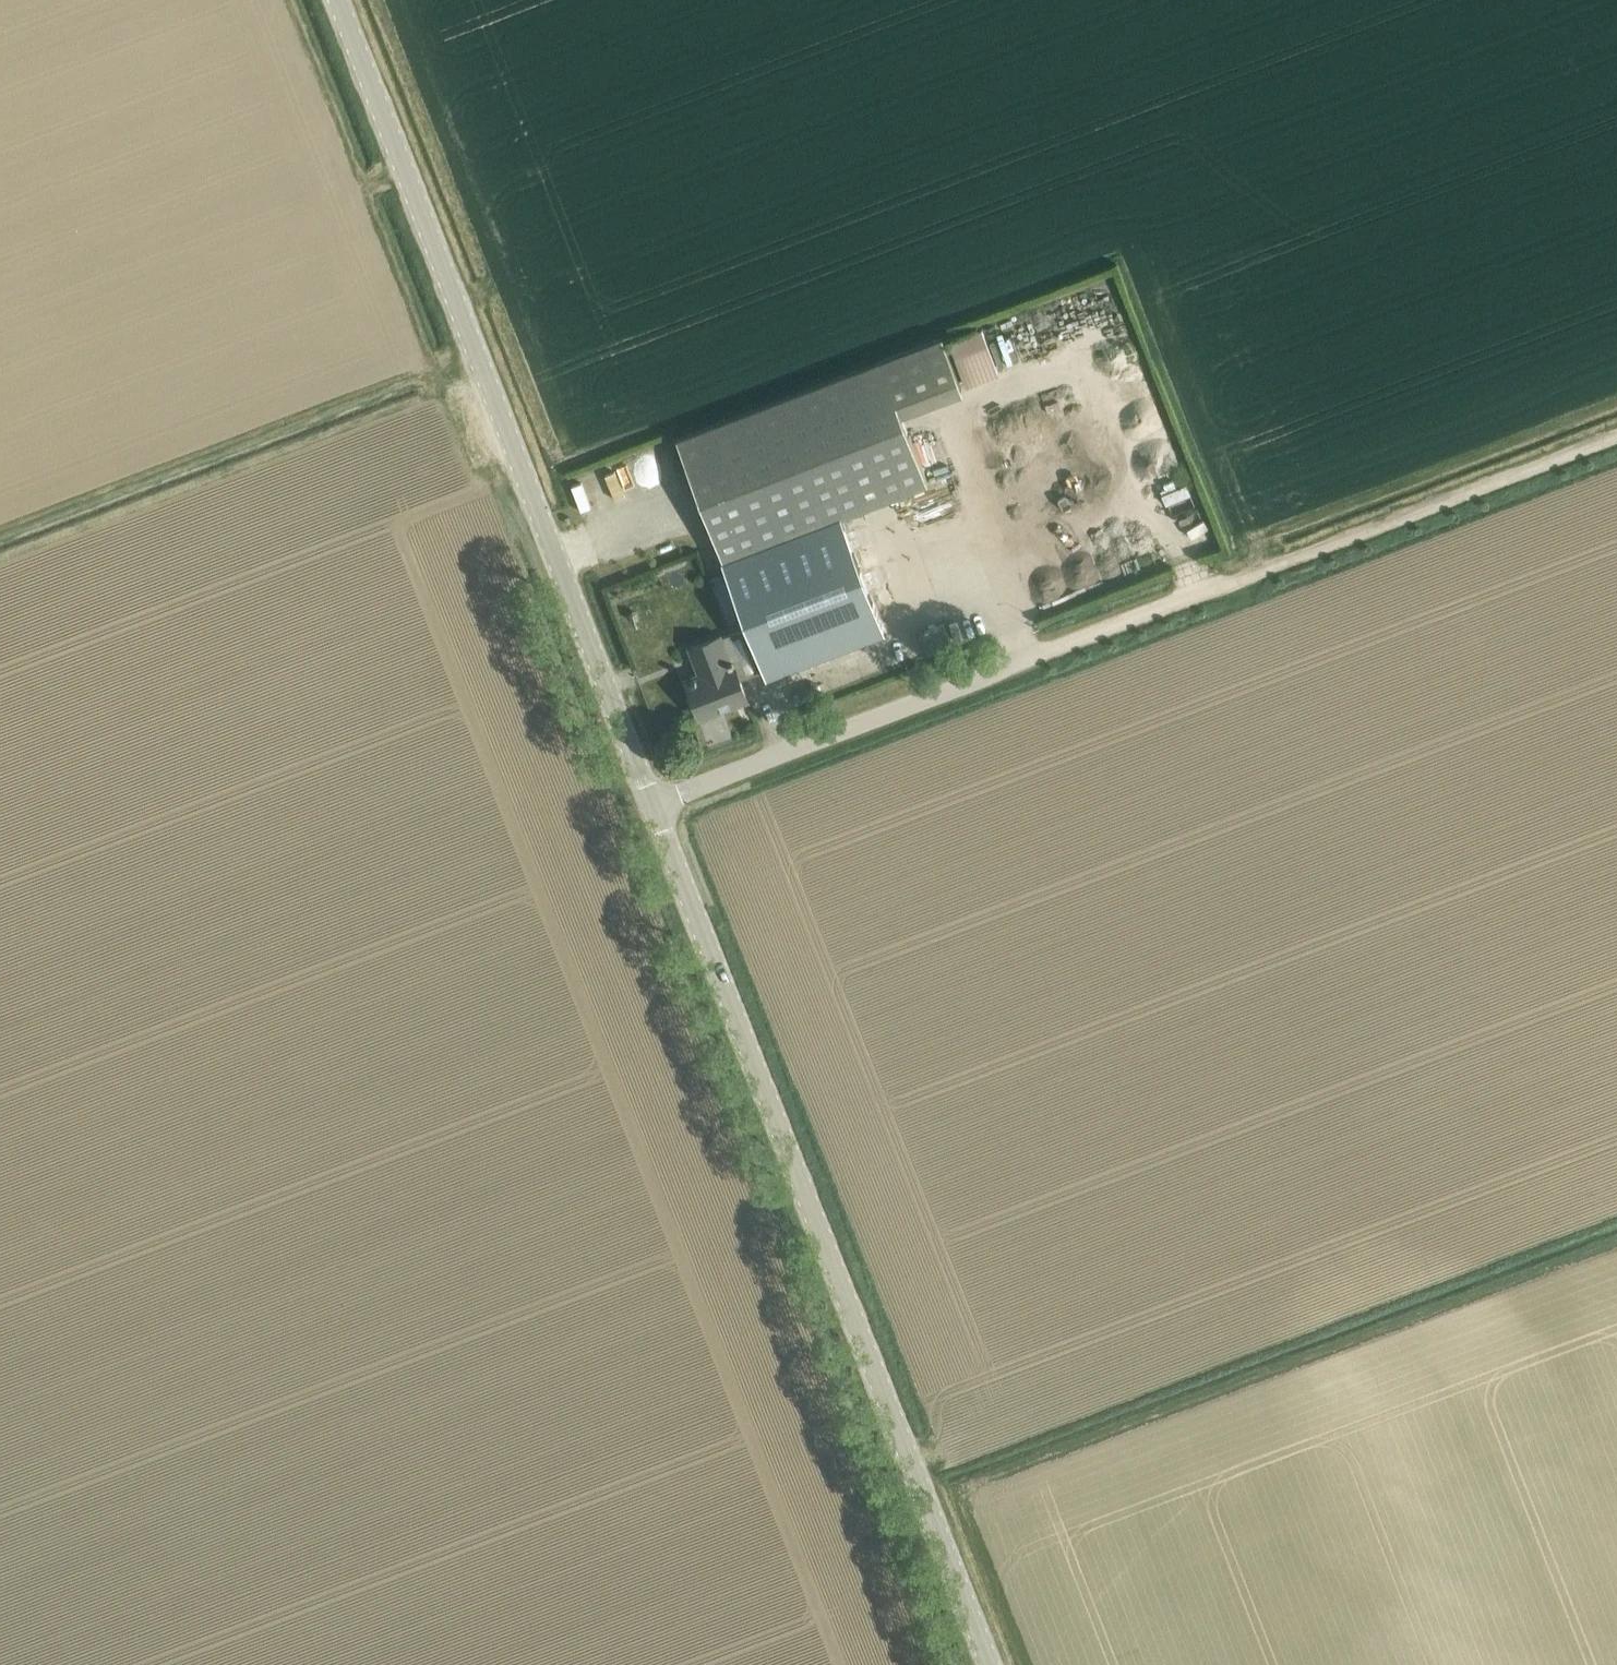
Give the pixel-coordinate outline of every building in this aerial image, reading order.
[(979,329),(949,340),(967,385),(1000,373),(982,327),(979,329)] [(902,413),(963,390),(942,336),(677,438),(724,561),(929,483),(902,413)] [(909,560),(790,604),(802,631),(811,655),(931,612),(920,584),(909,560)] [(702,674),(687,680),(700,715),(703,714),(700,707),(715,702),(717,709),(748,697),(733,659),(730,660),(720,635),(692,647),(702,674)]
